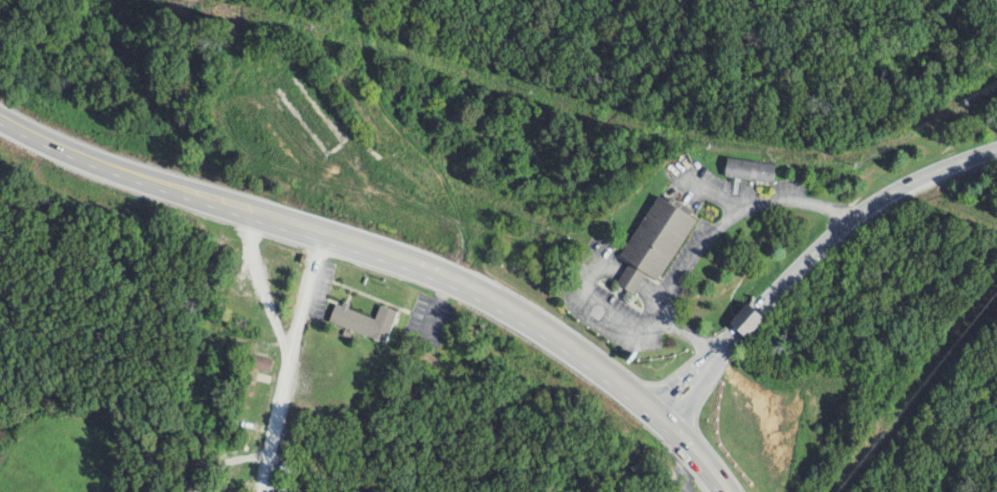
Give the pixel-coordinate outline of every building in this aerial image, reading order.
[(723,175),(771,183),(774,164),(726,156),(723,175)] [(694,217),(655,194),(620,256),(628,261),(615,283),(633,293),(645,273),(658,280),(694,217)] [(396,310),(378,304),(374,317),(347,308),(348,305),(335,300),(328,323),(386,341),(396,310)] [(731,321),(750,341),(772,319),(754,300),(731,321)]
